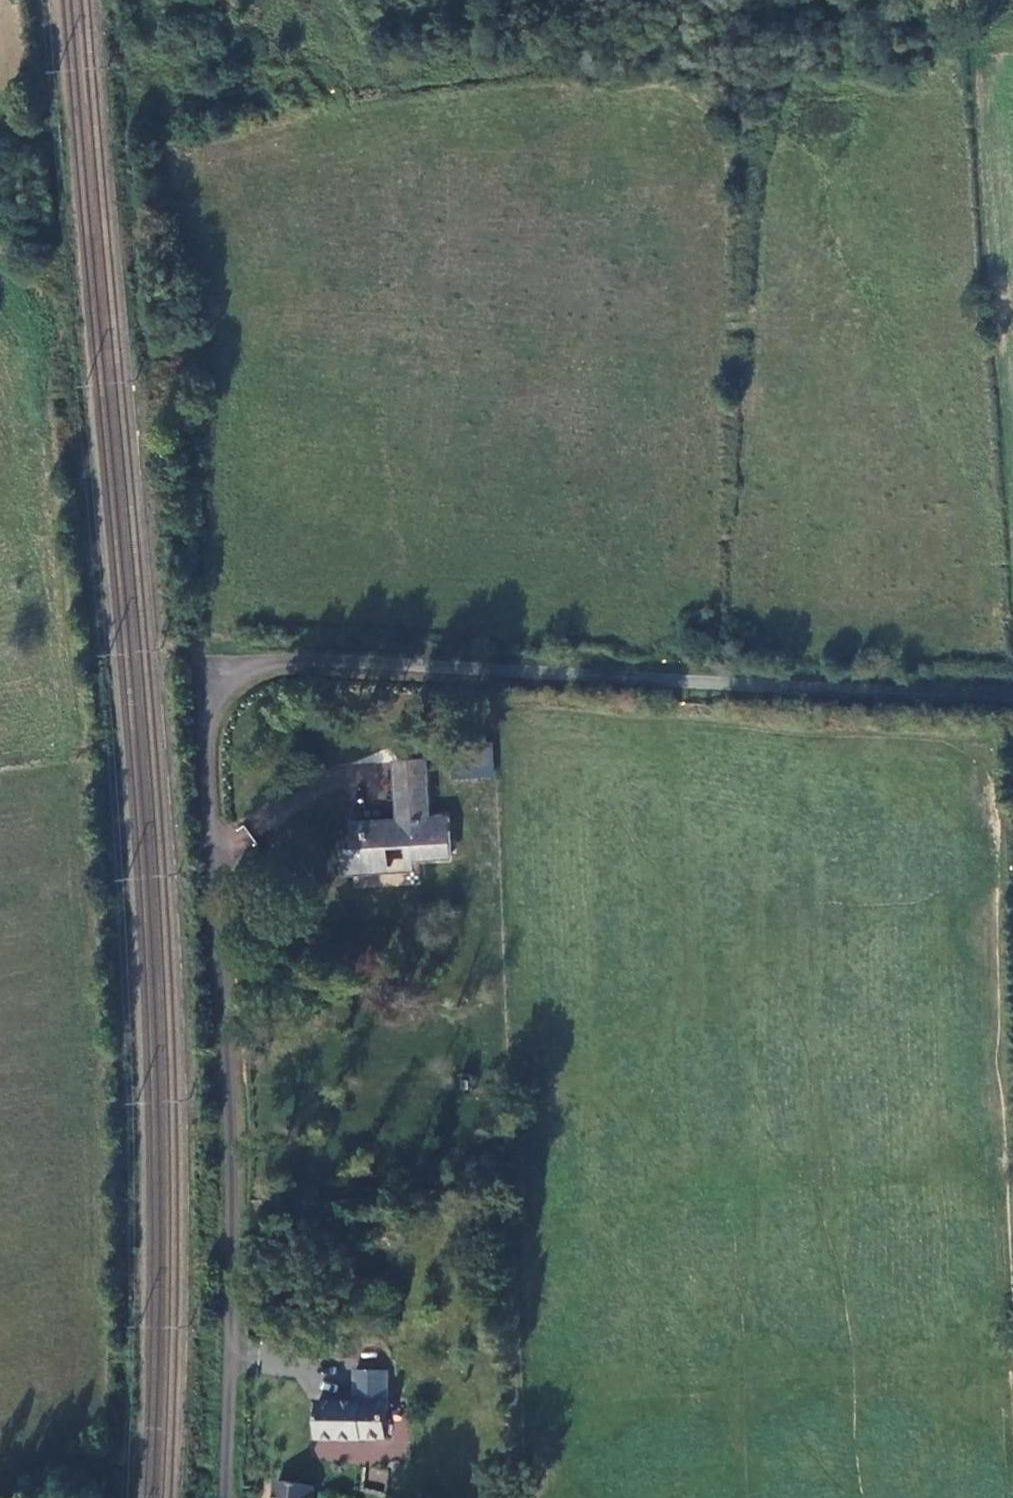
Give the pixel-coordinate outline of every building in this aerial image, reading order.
[(454,744),(453,777),(492,778),(493,745),(454,744)] [(343,846),(344,869),(359,868),(358,865),(388,864),(387,838),(405,837),(406,852),(448,850),(446,814),(431,815),(427,754),(395,756),(398,816),(353,819),(354,845),(343,846)] [(315,1431),(386,1435),(391,1370),(359,1368),(355,1397),(317,1395),(315,1431)] [(361,1445),(316,1441),(314,1457),(360,1461),(361,1445)] [(316,1486),(278,1482),(276,1497),(315,1497),(316,1486)]
